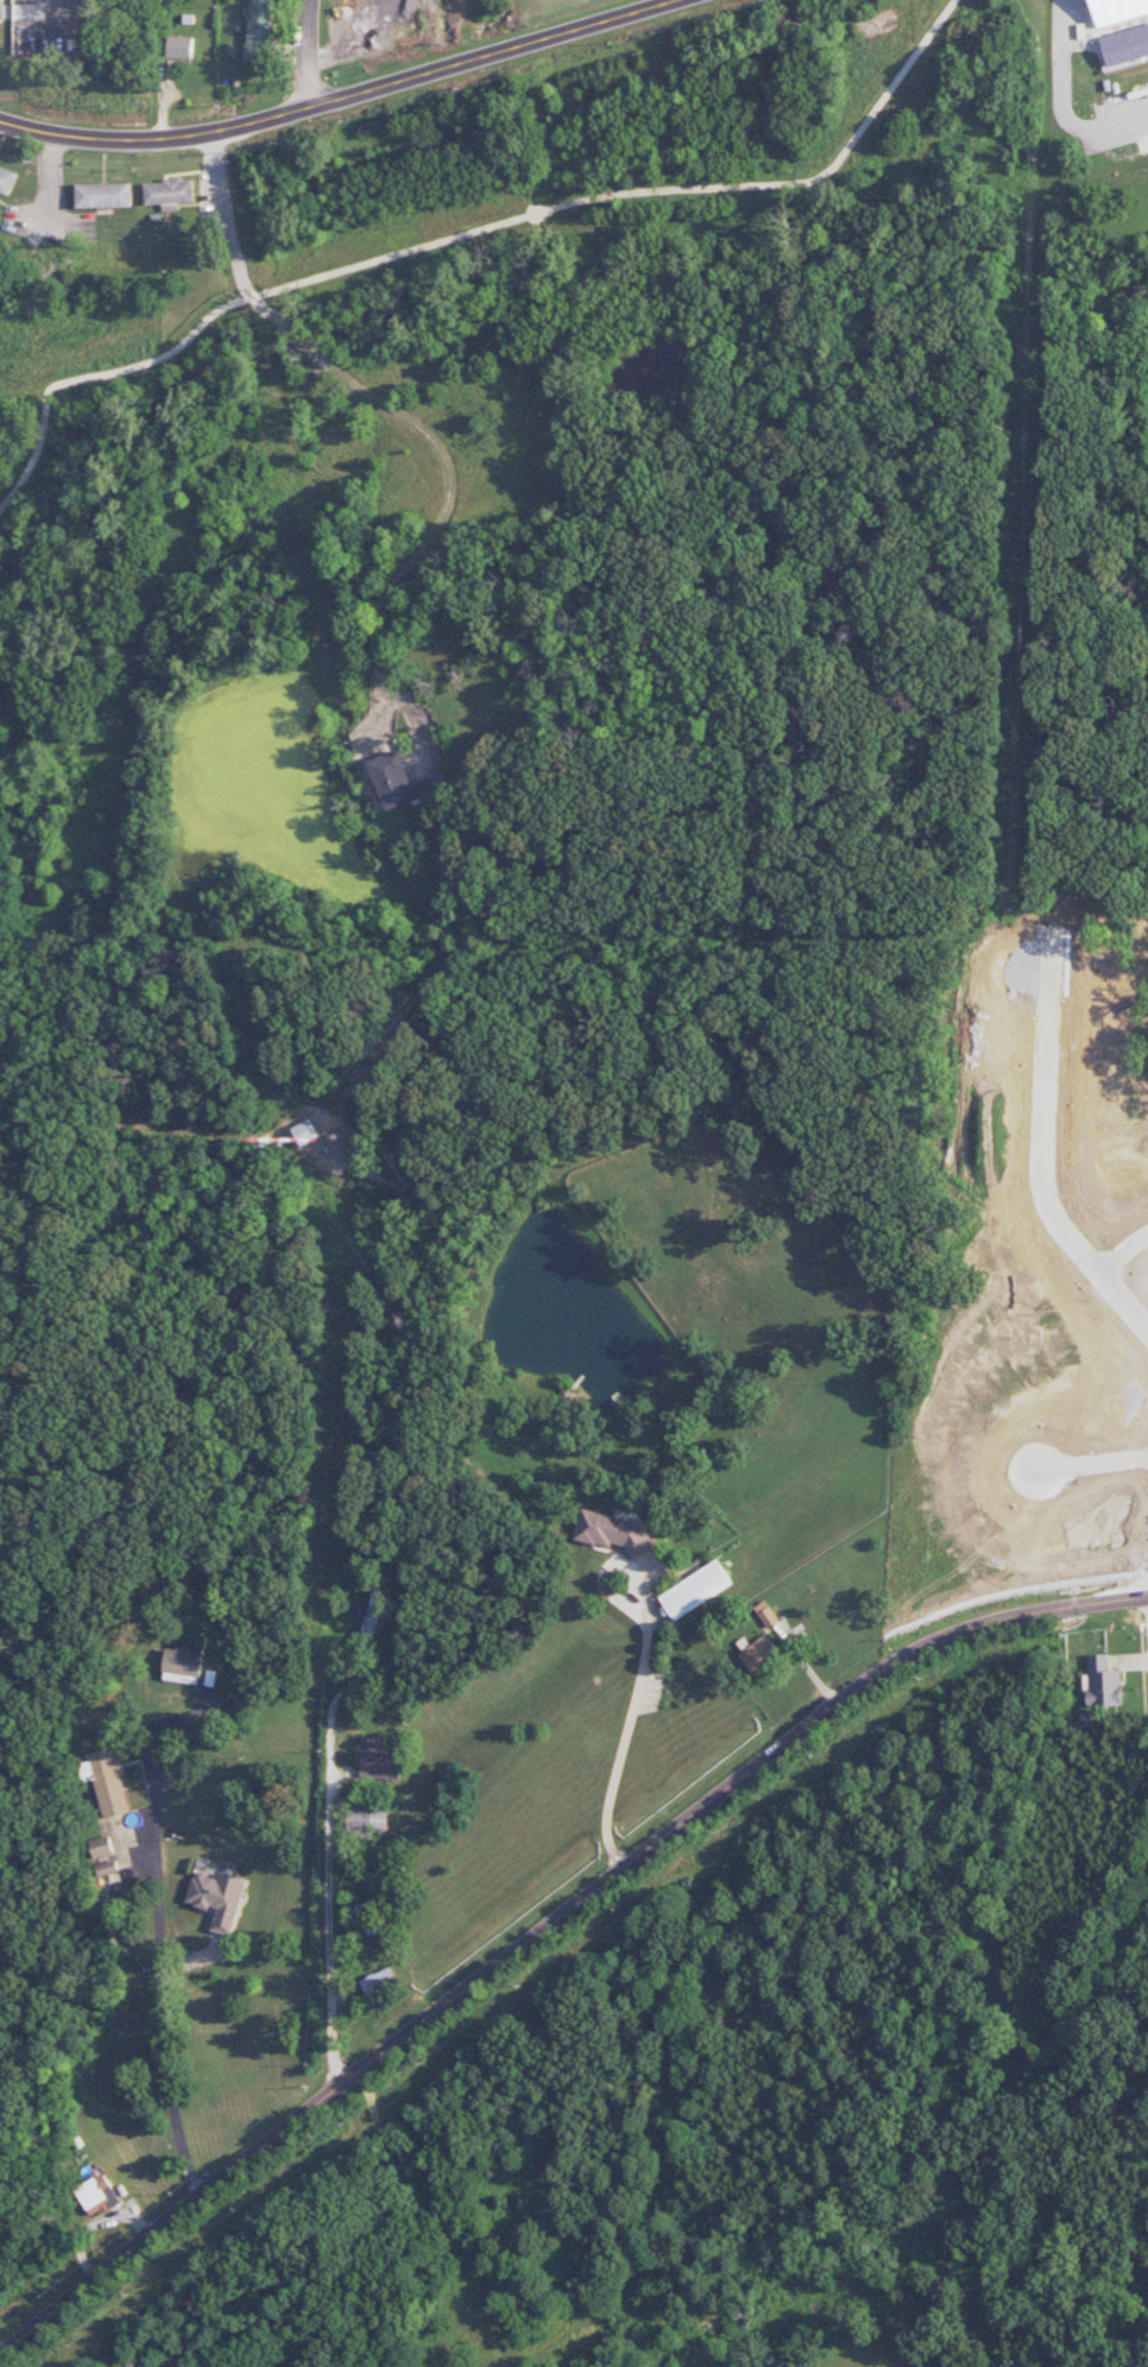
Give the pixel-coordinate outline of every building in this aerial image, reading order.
[(269,63),(271,0),(247,0),(246,63),(269,63)] [(1098,26),(1091,0),(1147,0),(1147,12),(1098,26)] [(1099,38),(1107,68),(1147,56),(1147,25),(1099,38)] [(192,37),(166,37),(165,58),(192,59),(192,37)] [(20,173),(0,165),(0,192),(11,196),(20,173)] [(145,205),(161,205),(162,212),(179,211),(178,203),(195,202),(193,179),(144,182),(145,205)] [(76,209),(133,207),(132,183),(75,184),(76,209)] [(387,811),(422,797),(415,780),(413,781),(400,749),(367,762),(387,811)] [(300,1147),(318,1138),(308,1120),(291,1128),(300,1147)] [(654,1547),(640,1522),(580,1509),(574,1540),(607,1547),(613,1543),(624,1546),(632,1559),(654,1547)] [(732,1585),(717,1561),(659,1596),(673,1620),(732,1585)] [(387,1593),(375,1588),(359,1632),(371,1636),(387,1593)] [(779,1621),(764,1601),(754,1608),(768,1628),(779,1621)] [(751,1674),(780,1655),(766,1635),(738,1655),(751,1674)] [(199,1684),(202,1646),(181,1645),(181,1650),(165,1649),(162,1681),(199,1684)] [(1086,1655),(1088,1707),(1122,1705),(1120,1671),(1110,1671),(1109,1654),(1086,1655)] [(384,1739),(359,1737),(357,1778),(400,1780),(401,1749),(384,1748),(384,1739)] [(131,1812),(121,1774),(126,1773),(121,1755),(115,1757),(113,1747),(89,1754),(106,1819),(131,1812)] [(350,1809),(349,1837),(371,1838),(371,1831),(387,1832),(387,1810),(350,1809)] [(90,1840),(93,1858),(114,1854),(111,1836),(90,1840)] [(245,1881),(217,1874),(216,1878),(194,1872),(186,1903),(215,1911),(210,1930),(231,1936),(245,1881)] [(358,1979),(365,1997),(397,1985),(391,1967),(358,1979)] [(74,2186),(89,2217),(118,2204),(104,2172),(74,2186)]
